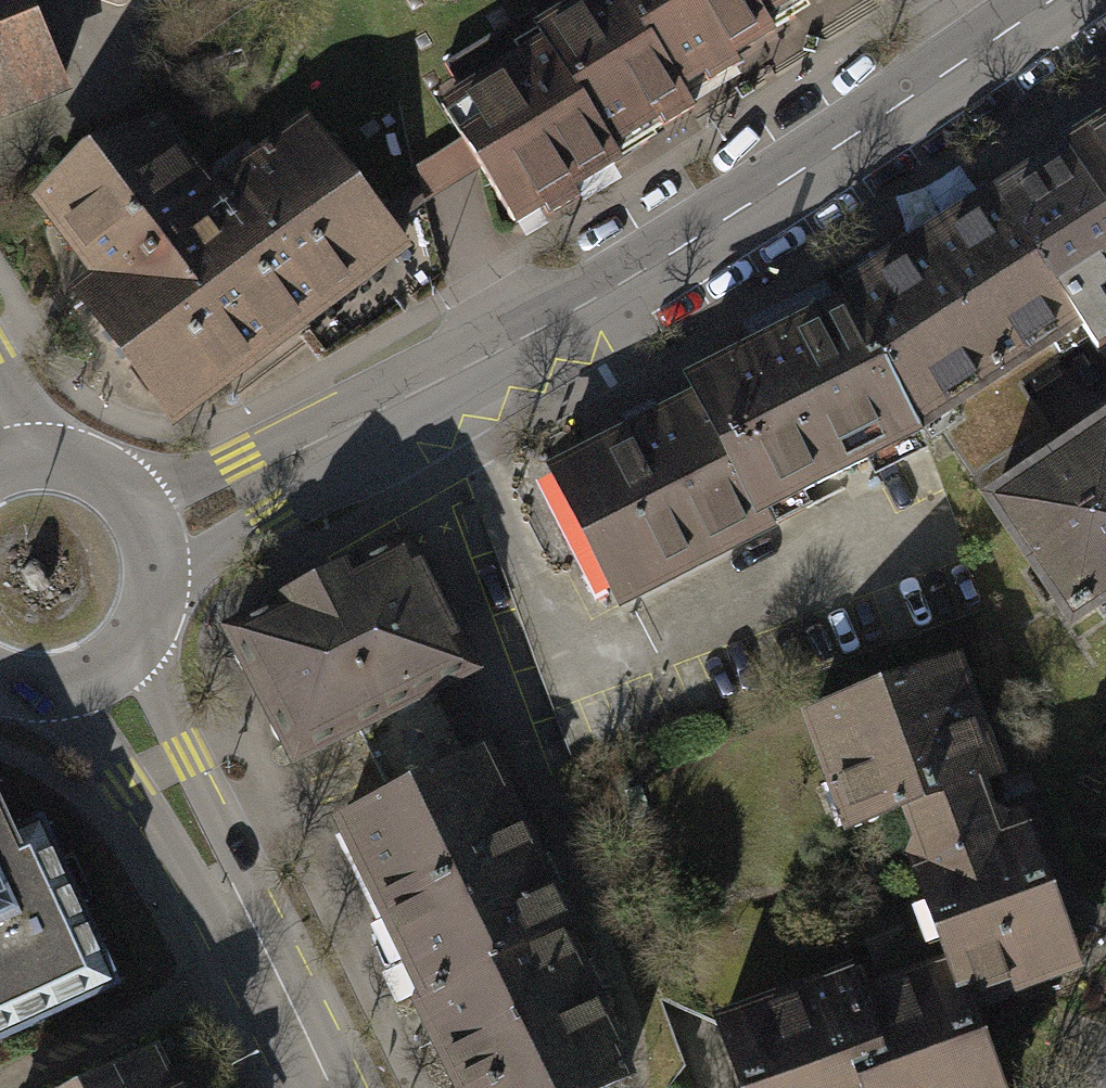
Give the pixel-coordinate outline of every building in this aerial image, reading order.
[(65,85),(31,0),(0,0),(0,111),(65,85)] [(459,136),(461,139),(418,167),(426,200),(479,168),(516,227),(598,175),(618,163),(609,149),(653,122),(658,130),(695,107),(684,89),(701,78),(707,87),(744,64),(731,42),(777,13),(799,0),(591,0),(543,30),(531,11),(443,66),(479,124),(459,136)] [(142,111),(37,187),(91,259),(104,249),(118,268),(104,279),(106,281),(84,298),(171,417),(397,246),(309,129),(212,203),(142,111)] [(1052,153),(1105,233),(1105,114),(1052,153)] [(987,204),(1075,336),(1105,316),(1105,233),(1052,153),(987,204)] [(987,204),(842,303),(919,431),(1075,336),(987,204)] [(842,303),(681,397),(763,529),(922,452),(842,303)] [(681,397),(538,477),(583,559),(615,616),(644,602),(770,541),(763,529),(681,397)] [(975,477),(1072,620),(1105,597),(1105,423),(1047,463),(1031,440),(975,477)] [(403,541),(228,630),(295,760),(341,736),(428,695),(470,671),(403,541)] [(951,659),(787,717),(838,863),(900,842),(906,858),(898,870),(937,976),(975,1022),(1081,982),(1020,822),(1002,829),(990,824),(979,795),(997,789),(951,659)] [(428,695),(341,736),(374,804),(460,763),(428,695)] [(340,820),(382,910),(446,1046),(466,1087),(590,1087),(628,1071),(583,973),(521,831),(481,753),(460,763),(374,804),(340,820)] [(122,989),(46,815),(23,825),(0,772),(0,1042),(122,989)] [(937,976),(868,1001),(864,991),(855,970),(709,1025),(731,1087),(1000,1087),(975,1022),(937,976)] [(44,1087),(175,1087),(152,1038),(44,1087)]
